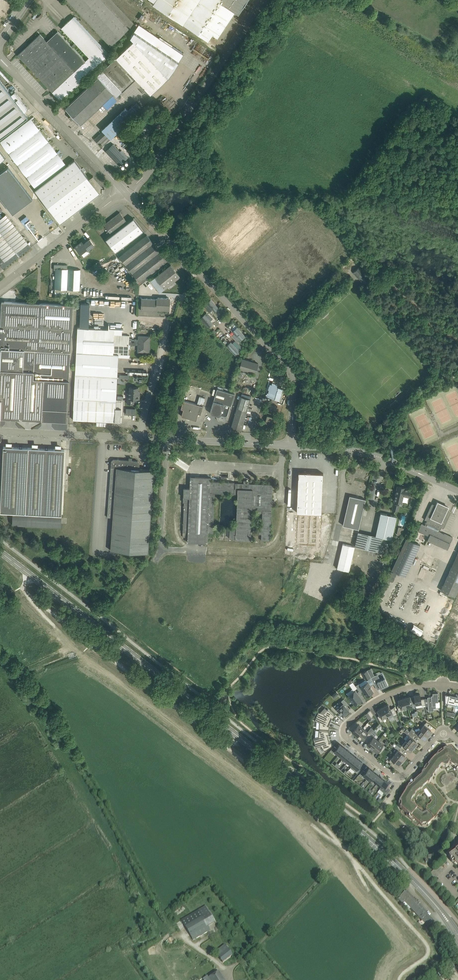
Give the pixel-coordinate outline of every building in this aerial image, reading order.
[(111,45),(129,28),(103,0),(68,0),(111,45)] [(218,38),(235,12),(239,14),(248,0),(152,0),(154,2),(153,4),(208,41),(213,34),(218,38)] [(18,55),(52,92),(61,101),(108,56),(72,17),(61,28),(89,57),(85,60),(58,31),(47,41),(40,34),(18,55)] [(134,40),(101,71),(121,92),(136,78),(151,94),(168,77),(184,55),(156,36),(151,43),(134,31),(130,37),(134,40)] [(97,75),(98,76),(65,108),(71,115),(70,116),(70,119),(72,119),(74,119),(75,118),(81,125),(88,117),(103,104),(108,109),(117,100),(112,95),(114,93),(117,96),(120,92),(101,72),(97,75)] [(24,120),(28,117),(24,112),(28,109),(15,92),(11,95),(0,80),(0,138),(24,120)] [(152,114),(146,121),(154,129),(160,123),(152,114)] [(1,141),(18,164),(48,142),(40,130),(31,118),(31,119),(1,141)] [(147,136),(154,129),(146,121),(137,129),(143,136),(147,136)] [(107,142),(111,139),(103,131),(95,139),(99,144),(100,142),(104,145),(107,142)] [(18,165),(36,188),(66,165),(49,142),(48,142),(18,164),(18,165)] [(106,151),(119,166),(129,156),(122,149),(120,151),(113,144),(106,151)] [(35,190),(60,223),(99,193),(100,194),(103,192),(104,192),(105,187),(104,187),(93,175),(89,178),(75,159),(35,190)] [(0,173),(0,196),(13,213),(33,198),(8,166),(0,173)] [(104,224),(112,234),(106,239),(116,252),(143,230),(134,218),(128,222),(120,212),(104,224)] [(31,247),(6,214),(1,218),(0,216),(0,265),(3,269),(31,247)] [(147,235),(119,257),(139,281),(167,259),(147,235)] [(81,254),(94,245),(90,239),(84,244),(82,241),(75,246),(81,254)] [(342,267),(346,271),(356,262),(352,258),(342,267)] [(56,270),(55,288),(80,289),(80,269),(67,269),(68,265),(54,264),(54,270),(56,270)] [(160,293),(165,289),(180,276),(171,264),(150,281),(155,287),(160,293)] [(372,280),(360,266),(353,272),(366,286),(372,280)] [(141,304),(170,305),(170,299),(169,298),(158,297),(157,298),(157,299),(141,298),(141,304)] [(208,305),(213,309),(215,312),(219,308),(211,299),(207,303),(208,305)] [(73,305),(5,301),(2,304),(1,325),(0,325),(0,417),(1,417),(67,421),(68,415),(67,415),(73,305)] [(170,312),(170,305),(141,304),(141,310),(142,310),(156,311),(157,312),(169,313),(170,312)] [(206,316),(208,314),(207,312),(205,314),(200,318),(209,327),(214,323),(212,322),(206,316)] [(240,338),(238,340),(239,342),(240,342),(242,340),(246,337),(237,327),(233,331),(240,338)] [(129,344),(129,339),(129,335),(114,334),(114,329),(78,328),(76,352),(119,354),(129,354),(129,344)] [(129,339),(129,344),(139,344),(138,351),(149,352),(149,336),(139,336),(139,339),(129,339)] [(242,349),(240,347),(238,349),(232,343),(231,342),(227,346),(235,355),(240,351),(242,349)] [(75,374),(73,419),(115,421),(116,406),(121,406),(122,399),(116,399),(117,390),(119,354),(76,352),(75,374)] [(242,358),(239,368),(256,373),(258,363),(242,358)] [(283,388),(276,385),(272,397),(279,400),(283,388)] [(129,394),(128,394),(127,403),(134,404),(134,399),(139,399),(140,394),(138,394),(138,387),(130,387),(129,394)] [(226,391),(217,389),(210,411),(211,413),(215,415),(218,419),(226,391)] [(226,391),(218,419),(218,420),(225,422),(227,421),(235,394),(226,391)] [(201,414),(203,406),(205,398),(199,396),(197,404),(183,400),(181,408),(183,409),(182,415),(196,420),(198,413),(201,414)] [(241,396),(237,407),(231,427),(241,430),(250,398),(241,396)] [(274,417),(267,415),(263,429),(270,431),(274,417)] [(3,446),(0,512),(13,512),(13,524),(61,527),(65,449),(3,446)] [(111,461),(107,517),(113,517),(111,550),(148,553),(154,470),(139,469),(140,463),(138,460),(132,460),(132,458),(129,457),(129,460),(114,459),(111,461)] [(298,472),(295,545),(320,546),(323,473),(298,472)] [(236,528),(230,528),(224,528),(224,539),(229,539),(229,538),(236,538),(236,539),(251,539),(251,533),(262,534),(261,540),(270,540),(273,482),(273,484),(249,483),(249,484),(244,484),(244,483),(238,483),(238,489),(234,488),(235,482),(210,481),(210,478),(211,478),(211,477),(190,476),(190,477),(190,488),(184,487),(184,492),(183,502),(184,502),(183,531),(188,532),(188,542),(188,541),(207,542),(207,543),(208,543),(208,533),(213,533),(215,493),(238,494),(236,524),(234,524),(234,527),(236,527),(236,528)] [(398,486),(394,501),(402,502),(403,495),(409,496),(411,489),(405,488),(405,487),(398,486)] [(359,528),(365,499),(350,495),(343,525),(359,528)] [(444,528),(450,512),(447,511),(448,507),(437,502),(435,506),(432,504),(425,519),(428,521),(426,525),(422,523),(418,530),(429,535),(427,539),(448,548),(453,537),(438,530),(440,526),(444,528)] [(384,552),(388,538),(392,539),(397,516),(381,512),(376,535),(358,531),(355,546),(384,552)] [(391,570),(406,576),(419,544),(405,538),(391,570)] [(349,570),(355,546),(343,543),(337,568),(349,570)] [(455,596),(457,589),(457,553),(441,590),(455,596)] [(410,628),(419,634),(422,629),(413,623),(410,628)] [(377,689),(388,684),(384,676),(377,680),(375,675),(371,677),(377,689)] [(360,686),(367,696),(374,692),(370,686),(371,686),(368,681),(360,686)] [(348,696),(355,704),(362,699),(355,691),(348,696)] [(427,696),(428,710),(434,710),(434,708),(436,708),(436,702),(438,701),(438,692),(433,693),(433,695),(431,695),(431,696),(427,696)] [(416,704),(421,703),(422,705),(425,704),(424,698),(421,699),(420,694),(414,695),(415,700),(416,704)] [(445,694),(445,703),(457,705),(457,697),(445,694)] [(410,696),(404,698),(407,706),(407,707),(413,706),(413,707),(416,706),(416,704),(415,700),(411,701),(410,696)] [(337,709),(343,715),(344,715),(347,713),(346,713),(349,710),(346,706),(348,704),(343,698),(338,703),(340,705),(337,709)] [(400,704),(397,705),(399,711),(402,710),(401,708),(407,706),(404,698),(398,699),(400,704)] [(387,715),(389,718),(397,713),(393,707),(391,709),(388,704),(383,707),(387,715)] [(377,716),(381,721),(383,720),(382,718),(387,715),(383,707),(378,710),(380,715),(377,716)] [(316,716),(330,722),(332,718),(333,718),(335,716),(328,709),(323,713),(318,711),(317,715),(316,716)] [(330,722),(316,716),(315,720),(320,722),(319,728),(329,729),(329,726),(328,725),(330,722)] [(349,727),(352,730),(352,731),(357,735),(363,727),(356,721),(349,727)] [(427,733),(429,735),(432,731),(427,726),(429,723),(426,721),(421,728),(427,733)] [(362,739),(365,741),(371,734),(363,727),(357,735),(362,739)] [(429,735),(427,733),(421,728),(417,733),(414,730),(412,733),(414,735),(417,737),(419,735),(420,735),(426,739),(429,735)] [(329,734),(329,731),(319,730),(319,736),(313,738),(315,742),(329,738),(328,734),(329,734)] [(406,740),(414,746),(417,743),(413,738),(412,737),(414,735),(412,733),(410,735),(406,740)] [(367,743),(372,748),(378,740),(371,734),(365,741),(367,743)] [(329,738),(315,742),(316,747),(321,745),(325,751),(333,745),(331,742),(330,742),(329,738)] [(378,751),(380,753),(386,746),(378,740),(372,748),(377,752),(378,751)] [(411,750),(414,746),(406,740),(400,747),(403,749),(405,746),(405,747),(411,750)] [(395,754),(401,759),(403,760),(406,757),(401,752),(401,751),(403,749),(400,747),(394,742),(392,745),(398,750),(395,754)] [(334,751),(339,754),(344,747),(340,743),(337,747),(334,745),(330,750),(333,752),(334,751)] [(349,751),(344,747),(339,754),(343,758),(349,751)] [(457,757),(456,756),(454,754),(451,749),(448,748),(443,751),(442,750),(440,752),(437,754),(437,755),(432,760),(428,766),(427,765),(425,768),(423,770),(424,772),(421,776),(421,777),(419,778),(411,785),(409,783),(407,784),(403,789),(405,791),(403,794),(403,795),(399,803),(399,807),(402,809),(401,811),(401,813),(405,816),(407,816),(413,820),(412,822),(416,825),(418,826),(419,824),(422,826),(427,826),(434,819),(435,819),(437,816),(437,815),(446,802),(432,784),(430,785),(430,783),(431,780),(432,779),(433,778),(432,778),(437,772),(438,771),(439,770),(438,769),(440,767),(441,766),(445,767),(446,767),(447,767),(448,766),(448,765),(449,764),(454,767),(454,769),(456,771),(457,772),(457,757)] [(349,751),(343,758),(347,761),(353,754),(349,751)] [(358,758),(353,754),(347,761),(352,765),(358,758)] [(403,760),(401,759),(395,754),(389,761),(391,763),(393,761),(400,764),(403,760)] [(362,762),(358,758),(352,765),(356,769),(355,771),(357,773),(361,768),(359,766),(362,762)] [(365,771),(363,769),(359,774),(362,776),(363,774),(368,778),(373,771),(369,767),(365,771)] [(378,774),(373,771),(368,778),(372,781),(378,774)] [(382,778),(378,774),(372,781),(376,785),(382,778)] [(387,782),(382,778),(376,785),(381,789),(387,782)] [(387,782),(381,789),(385,792),(384,794),(386,796),(390,791),(388,789),(391,785),(387,782)] [(455,851),(449,855),(448,854),(447,854),(452,861),(453,861),(457,866),(457,849),(455,851)] [(428,926),(433,921),(405,891),(400,896),(400,897),(398,899),(403,904),(405,902),(428,926)] [(199,909),(182,919),(194,940),(211,930),(199,909)] [(215,952),(223,962),(233,955),(225,944),(215,952)] [(203,978),(204,979),(224,979),(219,971),(209,978),(207,976),(203,978)]
